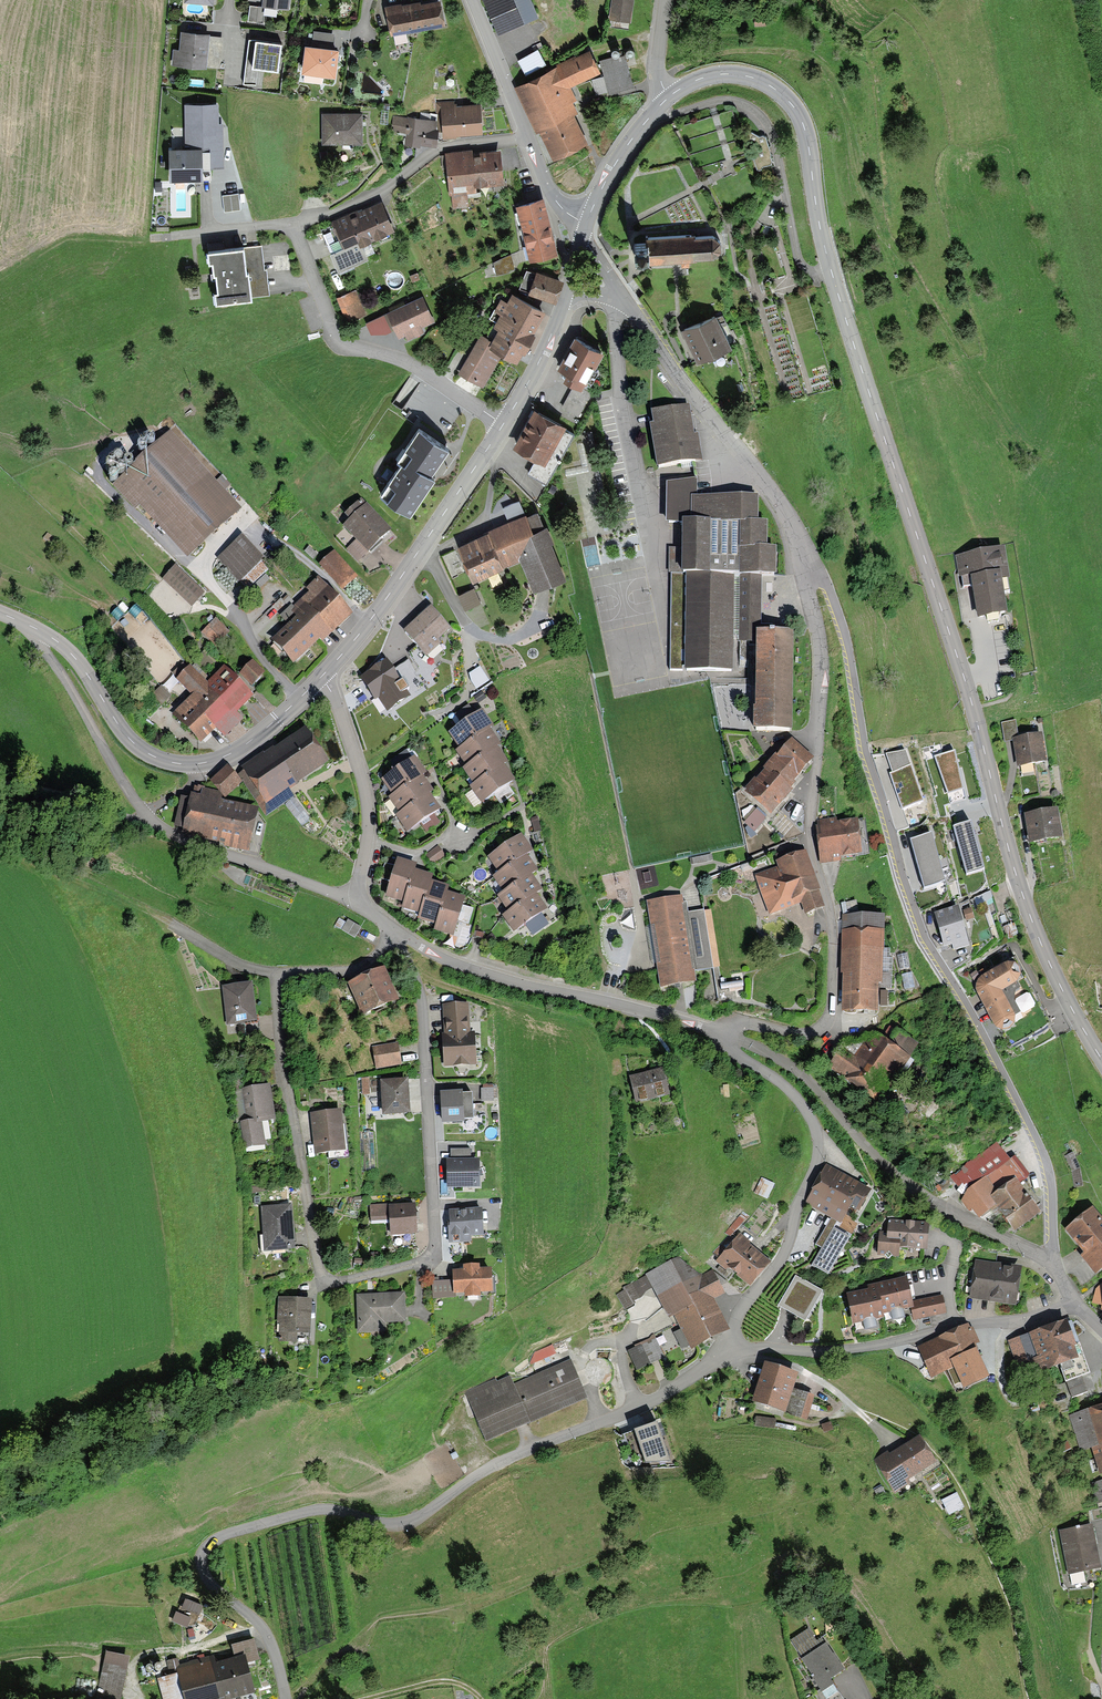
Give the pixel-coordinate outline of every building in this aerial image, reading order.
[(435,0),(418,0),(385,5),(389,30),(438,23),(435,0)] [(498,32),(538,14),(531,0),(484,0),(498,32)] [(631,21),(634,0),(611,0),(608,18),(631,21)] [(753,23),(762,24),(762,16),(753,15),(753,23)] [(217,35),(180,31),(176,60),(214,65),(217,35)] [(334,72),(338,43),(305,38),(301,68),(334,72)] [(248,67),(277,71),(281,43),(252,39),(248,67)] [(577,99),(571,86),(600,71),(591,48),(514,85),(537,131),(539,130),(551,157),(586,140),(574,114),(577,112),(572,102),(577,99)] [(518,59),(525,73),(543,64),(535,50),(518,59)] [(614,56),(600,60),(604,74),(592,78),(596,94),(607,91),(608,92),(634,85),(626,55),(615,58),(614,56)] [(441,134),(477,131),(475,104),(439,107),(441,134)] [(172,152),(172,178),(209,178),(209,167),(221,167),(219,106),(188,107),(189,151),(172,152)] [(322,140),(356,141),(356,115),(322,115),(322,140)] [(432,142),(433,120),(395,118),(394,139),(432,142)] [(496,179),(494,150),(445,154),(450,208),(465,206),(464,189),(472,188),(472,181),(496,179)] [(223,194),(226,211),(242,208),(240,192),(223,194)] [(516,202),(530,258),(559,251),(545,195),(516,202)] [(389,231),(377,203),(332,221),(344,248),(331,254),(336,265),(362,254),(358,243),(389,231)] [(648,256),(648,263),(681,261),(681,266),(689,266),(689,259),(697,259),(697,257),(715,257),(721,250),(720,239),(713,232),(645,236),(645,242),(633,242),(633,251),(634,257),(648,256)] [(212,301),(220,300),(267,296),(265,268),(262,268),(260,244),(205,249),(206,259),(209,258),(210,271),(213,271),(214,286),(211,286),(212,301)] [(514,268),(509,255),(489,262),(494,275),(514,268)] [(550,302),(558,281),(533,272),(525,293),(550,302)] [(347,322),(366,314),(356,289),(337,296),(347,322)] [(502,313),(495,327),(497,328),(491,338),(482,333),(461,371),(484,384),(502,351),(518,360),(546,310),(514,292),(509,301),(501,297),(495,309),(502,313)] [(435,320),(423,295),(387,312),(399,336),(405,333),(408,340),(425,331),(423,326),(435,320)] [(682,325),(695,359),(728,346),(716,312),(682,325)] [(383,314),(366,322),(372,333),(384,333),(391,330),(383,314)] [(604,352),(574,335),(557,367),(567,372),(564,378),(575,384),(587,390),(600,367),(597,366),(604,352)] [(587,390),(575,384),(562,405),(579,414),(591,393),(587,390)] [(562,422),(534,406),(514,443),(538,456),(528,475),(545,484),(572,435),(559,428),(562,422)] [(657,468),(703,460),(698,434),(695,434),(690,406),(651,412),(653,425),(650,425),(657,468)] [(447,447),(418,428),(396,460),(401,463),(380,494),(411,514),(435,479),(429,475),(447,447)] [(119,482),(183,552),(232,507),(169,437),(119,482)] [(754,731),(792,731),(794,632),(760,632),(761,574),(777,575),(778,548),(767,548),(768,519),(758,519),(758,496),(697,495),(697,481),(694,479),(664,480),(666,524),(680,523),(682,523),(682,547),(682,562),(681,572),(671,572),(669,671),(733,673),(734,639),(756,640),(754,731)] [(366,550),(385,533),(361,507),(342,525),(366,550)] [(533,512),(459,544),(472,576),(519,556),(533,588),(561,576),(533,512)] [(218,560),(237,579),(259,558),(240,539),(218,560)] [(682,562),(682,547),(669,546),(668,572),(671,572),(681,572),(682,562)] [(999,616),(1008,615),(1002,581),(1010,580),(1004,549),(955,557),(959,578),(962,578),(963,588),(972,586),(977,620),(986,618),(992,617),(999,616)] [(452,550),(440,555),(450,577),(462,572),(452,550)] [(356,608),(372,594),(335,552),(319,566),(356,608)] [(187,604),(199,592),(172,566),(160,578),(187,604)] [(269,640),(290,662),(343,610),(322,589),(269,640)] [(488,625),(472,589),(458,595),(474,631),(488,625)] [(446,629),(426,608),(403,630),(422,651),(446,629)] [(213,642),(224,631),(211,620),(201,630),(213,642)] [(249,685),(260,674),(249,663),(238,674),(249,685)] [(387,665),(365,681),(386,711),(409,695),(387,665)] [(482,666),(469,674),(478,689),(491,681),(482,666)] [(198,742),(245,697),(219,670),(204,685),(186,667),(175,678),(193,697),(173,716),(198,742)] [(160,703),(168,695),(159,685),(150,693),(160,703)] [(458,747),(488,726),(477,711),(471,715),(465,707),(455,715),(461,723),(447,733),(458,747)] [(735,719),(736,728),(748,727),(747,718),(735,719)] [(1013,737),(1018,736),(1015,719),(1001,722),(1005,742),(1013,740),(1013,737)] [(465,765),(496,743),(485,728),(454,750),(465,765)] [(323,762),(301,729),(242,769),(268,808),(282,799),(300,825),(308,820),(285,787),(323,762)] [(1018,736),(1013,737),(1013,740),(1018,766),(1047,761),(1042,732),(1018,736)] [(810,758),(789,741),(764,770),(785,788),(810,758)] [(473,782),(503,761),(492,747),(463,768),(473,782)] [(393,770),(381,779),(392,794),(422,772),(405,750),(388,763),(393,770)] [(955,752),(934,757),(947,793),(964,791),(955,752)] [(510,778),(500,764),(471,785),(481,799),(490,792),(499,804),(513,795),(504,782),(510,778)] [(226,797),(242,782),(228,768),(212,783),(226,797)] [(922,803),(910,768),(890,775),(903,810),(922,803)] [(768,813),(787,791),(764,770),(744,793),(768,813)] [(418,776),(387,798),(399,814),(430,792),(418,776)] [(250,809),(187,794),(178,830),(241,845),(250,809)] [(395,817),(405,831),(412,825),(419,835),(436,822),(430,813),(437,808),(427,794),(395,817)] [(747,836),(765,816),(750,803),(740,809),(747,836)] [(1058,807),(1025,812),(1030,841),(1063,837),(1058,807)] [(815,824),(819,861),(837,859),(836,854),(857,851),(853,819),(815,824)] [(985,870),(973,827),(955,832),(968,875),(985,870)] [(498,873),(528,851),(517,836),(511,840),(505,832),(495,840),(500,849),(487,858),(498,873)] [(945,884),(932,837),(913,842),(926,889),(945,884)] [(427,854),(432,862),(440,856),(435,849),(427,854)] [(804,911),(820,905),(801,853),(777,862),(779,867),(757,876),(771,913),(800,902),(804,911)] [(501,894),(532,872),(521,856),(490,879),(501,894)] [(402,901),(411,866),(386,860),(382,876),(390,878),(385,897),(402,901)] [(419,911),(427,877),(409,873),(401,907),(419,911)] [(507,912),(537,890),(526,876),(497,898),(507,912)] [(469,880),(463,885),(468,891),(473,886),(469,880)] [(434,923),(443,889),(425,884),(417,918),(434,923)] [(458,905),(460,898),(442,894),(434,928),(451,932),(453,924),(465,927),(470,908),(458,905)] [(542,908),(532,894),(503,915),(513,929),(523,922),(532,934),(545,925),(536,913),(542,908)] [(663,982),(690,978),(676,897),(649,902),(663,982)] [(958,908),(935,914),(942,945),(966,939),(958,908)] [(713,909),(691,912),(698,971),(720,968),(713,909)] [(354,937),(359,928),(340,918),(336,926),(354,937)] [(841,1010),(871,1011),(875,919),(844,918),(841,1010)] [(1012,963),(973,983),(998,1032),(1015,1024),(999,992),(1021,981),(1012,963)] [(361,1014),(392,1001),(380,972),(349,984),(361,1014)] [(255,1021),(251,984),(224,987),(228,1023),(255,1021)] [(467,1005),(442,1007),(445,1065),(470,1063),(467,1005)] [(830,1066),(874,1100),(910,1052),(877,1030),(856,1058),(844,1048),(830,1066)] [(375,1065),(398,1063),(396,1046),(373,1049),(375,1065)] [(630,1077),(636,1102),(666,1096),(661,1071),(630,1077)] [(403,1080),(379,1082),(381,1113),(405,1112),(403,1080)] [(275,1118),(270,1086),(243,1090),(247,1122),(275,1118)] [(492,1088),(480,1088),(480,1100),(491,1101),(492,1088)] [(468,1092),(438,1093),(440,1121),(470,1120),(468,1092)] [(338,1112),(310,1115),(313,1152),(341,1150),(338,1112)] [(269,1143),(265,1120),(241,1124),(244,1147),(269,1143)] [(1074,1154),(1065,1157),(1074,1186),(1083,1184),(1074,1154)] [(995,1203),(1008,1220),(1030,1203),(1015,1185),(1029,1175),(1015,1157),(963,1197),(978,1216),(995,1203)] [(474,1159),(444,1160),(445,1186),(475,1185),(474,1159)] [(806,1204),(839,1222),(856,1190),(824,1172),(806,1204)] [(768,1197),(773,1184),(760,1179),(755,1192),(768,1197)] [(248,1184),(249,1192),(266,1191),(265,1183),(248,1184)] [(264,1248),(292,1246),(289,1206),(262,1208),(264,1248)] [(417,1234),(416,1206),(370,1208),(371,1224),(394,1223),(394,1234),(417,1234)] [(1066,1230),(1096,1270),(1101,1266),(1101,1219),(1095,1209),(1066,1230)] [(484,1211),(451,1212),(451,1242),(484,1242),(484,1211)] [(811,1266),(827,1274),(847,1238),(831,1230),(835,1223),(829,1219),(815,1245),(820,1248),(811,1266)] [(923,1250),(924,1224),(889,1222),(888,1242),(878,1242),(877,1254),(895,1255),(895,1248),(923,1250)] [(716,1261),(747,1285),(762,1265),(732,1240),(716,1261)] [(689,1345),(690,1347),(730,1328),(715,1298),(725,1293),(712,1269),(700,1274),(678,1257),(645,1274),(646,1275),(653,1287),(670,1317),(674,1316),(680,1329),(689,1345)] [(971,1297),(1012,1302),(1015,1270),(975,1265),(971,1297)] [(492,1270),(456,1271),(456,1280),(433,1281),(433,1297),(454,1297),(454,1294),(457,1294),(492,1293),(492,1270)] [(617,1294),(624,1309),(636,1303),(634,1300),(642,1296),(646,1291),(653,1287),(646,1275),(623,1287),(624,1290),(617,1294)] [(819,1292),(796,1280),(782,1306),(805,1318),(819,1292)] [(904,1283),(847,1294),(852,1320),(911,1308),(913,1320),(945,1313),(941,1296),(908,1303),(904,1283)] [(406,1319),(405,1295),(357,1296),(357,1332),(383,1331),(383,1319),(406,1319)] [(308,1342),(310,1301),(279,1300),(277,1341),(308,1342)] [(1086,1374),(1067,1321),(1012,1341),(1024,1375),(1058,1362),(1065,1382),(1086,1374)] [(689,1345),(680,1329),(673,1332),(682,1348),(689,1345)] [(963,1384),(983,1376),(964,1330),(921,1347),(932,1373),(954,1364),(963,1384)] [(628,1350),(636,1368),(663,1356),(655,1338),(628,1350)] [(534,1352),(537,1360),(557,1353),(554,1344),(534,1352)] [(584,1397),(568,1360),(469,1401),(485,1438),(584,1397)] [(764,1367),(752,1401),(782,1412),(794,1377),(764,1367)] [(809,1396),(796,1392),(790,1413),(803,1417),(809,1396)] [(1101,1470),(1101,1407),(1072,1414),(1081,1446),(1091,1443),(1099,1471),(1101,1470)] [(774,1419),(758,1417),(757,1426),(772,1428),(774,1419)] [(821,1425),(822,1431),(832,1428),(831,1422),(821,1425)] [(657,1426),(626,1436),(632,1451),(643,1448),(647,1455),(667,1454),(657,1426)] [(916,1438),(876,1464),(891,1488),(931,1462),(916,1438)] [(1093,1484),(1096,1500),(1101,1499),(1101,1482),(1093,1484)] [(958,1492),(943,1500),(950,1515),(966,1508),(958,1492)] [(1066,1574),(1097,1568),(1089,1527),(1058,1533),(1066,1574)] [(841,1672),(821,1640),(814,1644),(806,1631),(789,1642),(824,1698),(841,1698),(829,1679),(841,1672)] [(253,1693),(243,1659),(256,1655),(252,1643),(233,1648),(236,1659),(210,1666),(208,1658),(177,1667),(175,1660),(164,1663),(169,1680),(158,1683),(162,1698),(232,1698),(253,1693)] [(119,1698),(128,1658),(107,1653),(98,1693),(119,1698)]
